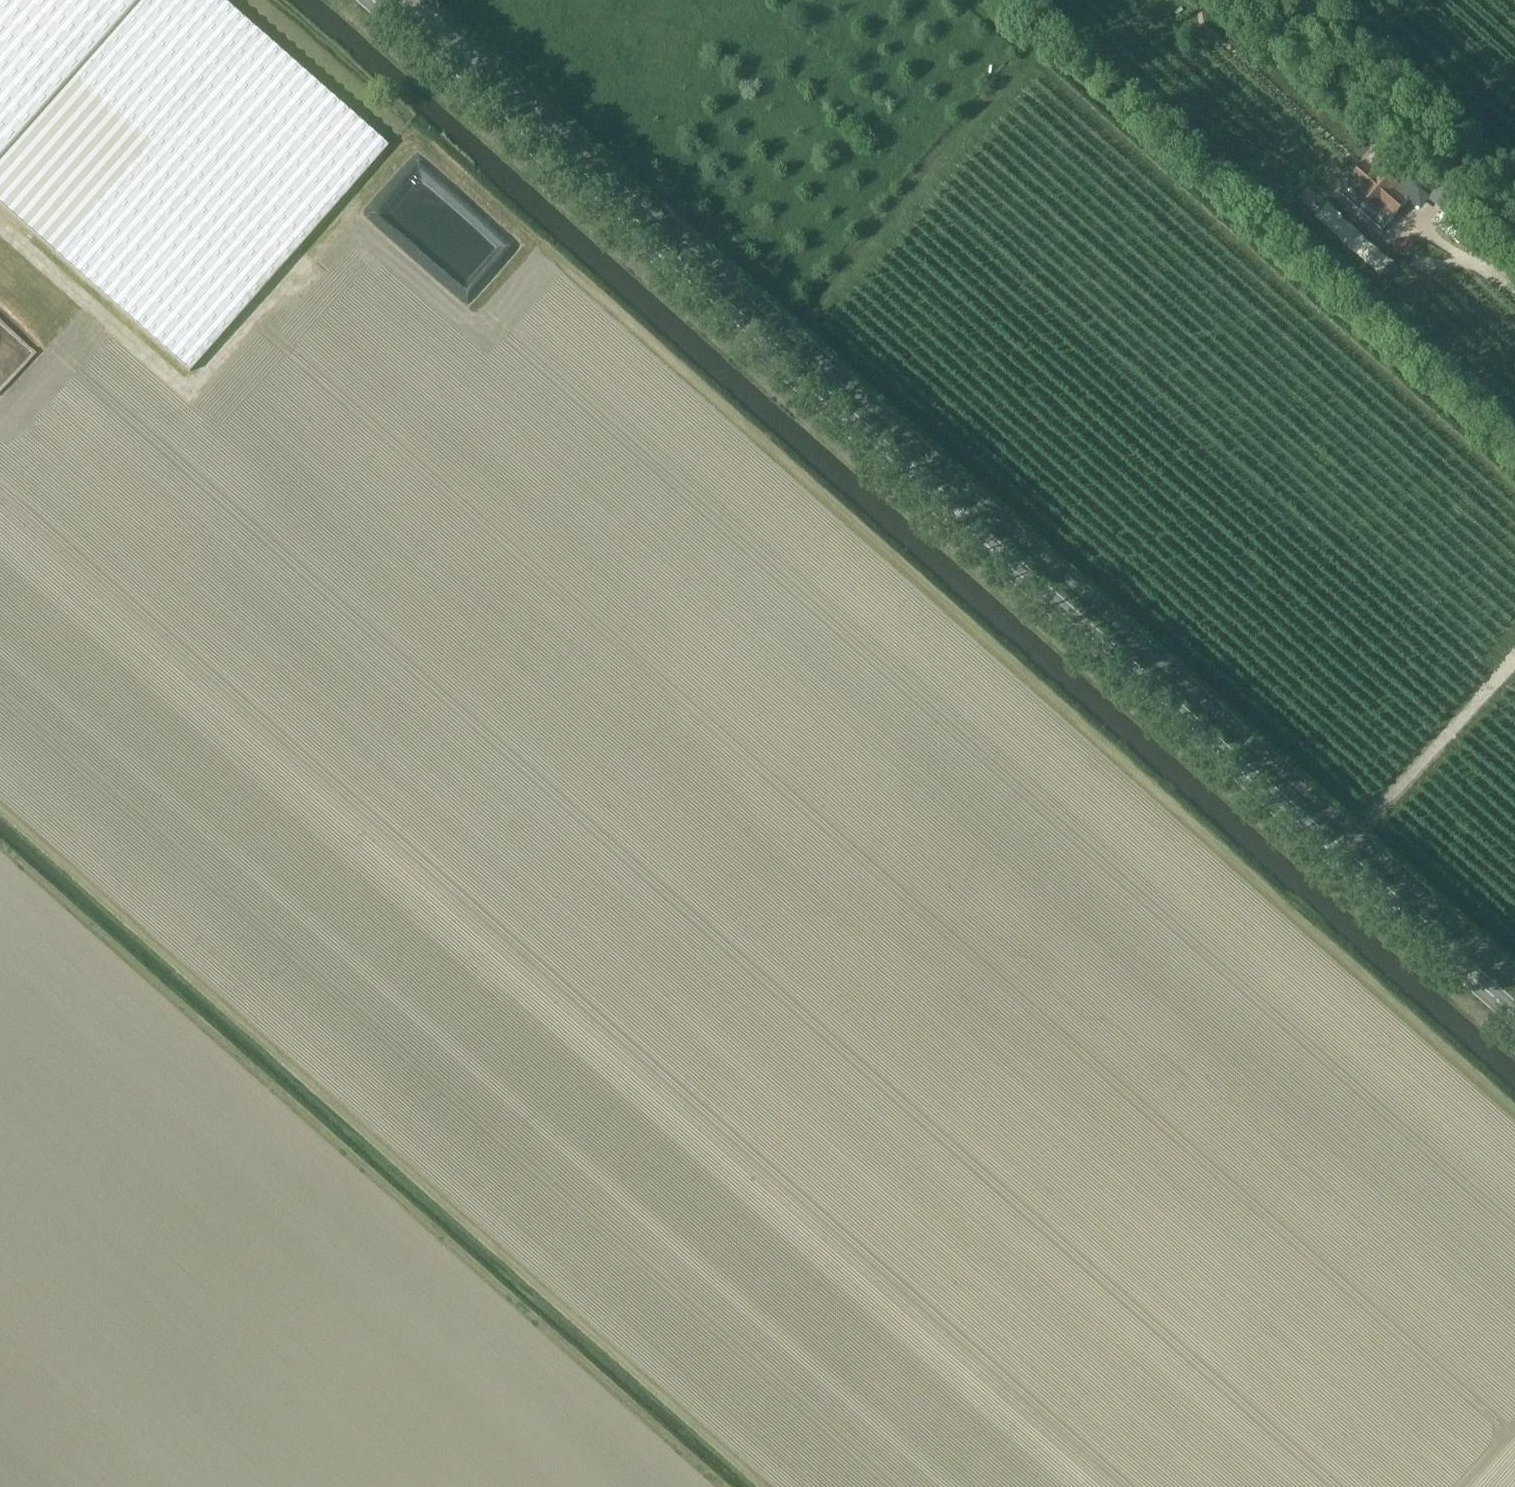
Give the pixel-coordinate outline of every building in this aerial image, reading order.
[(389,145),(224,0),(141,0),(0,160),(0,204),(191,372),(389,145)] [(141,0),(0,0),(0,160),(141,0)] [(1377,128),(1387,118),(1378,110),(1368,120),(1377,128)] [(1390,164),(1383,172),(1382,171),(1378,176),(1366,165),(1353,180),(1365,191),(1361,195),(1379,211),(1383,207),(1395,217),(1415,195),(1403,184),(1407,179),(1390,164)] [(1295,194),(1316,214),(1329,200),(1308,180),(1295,194)] [(1331,200),(1319,213),(1398,288),(1410,276),(1331,200)]
